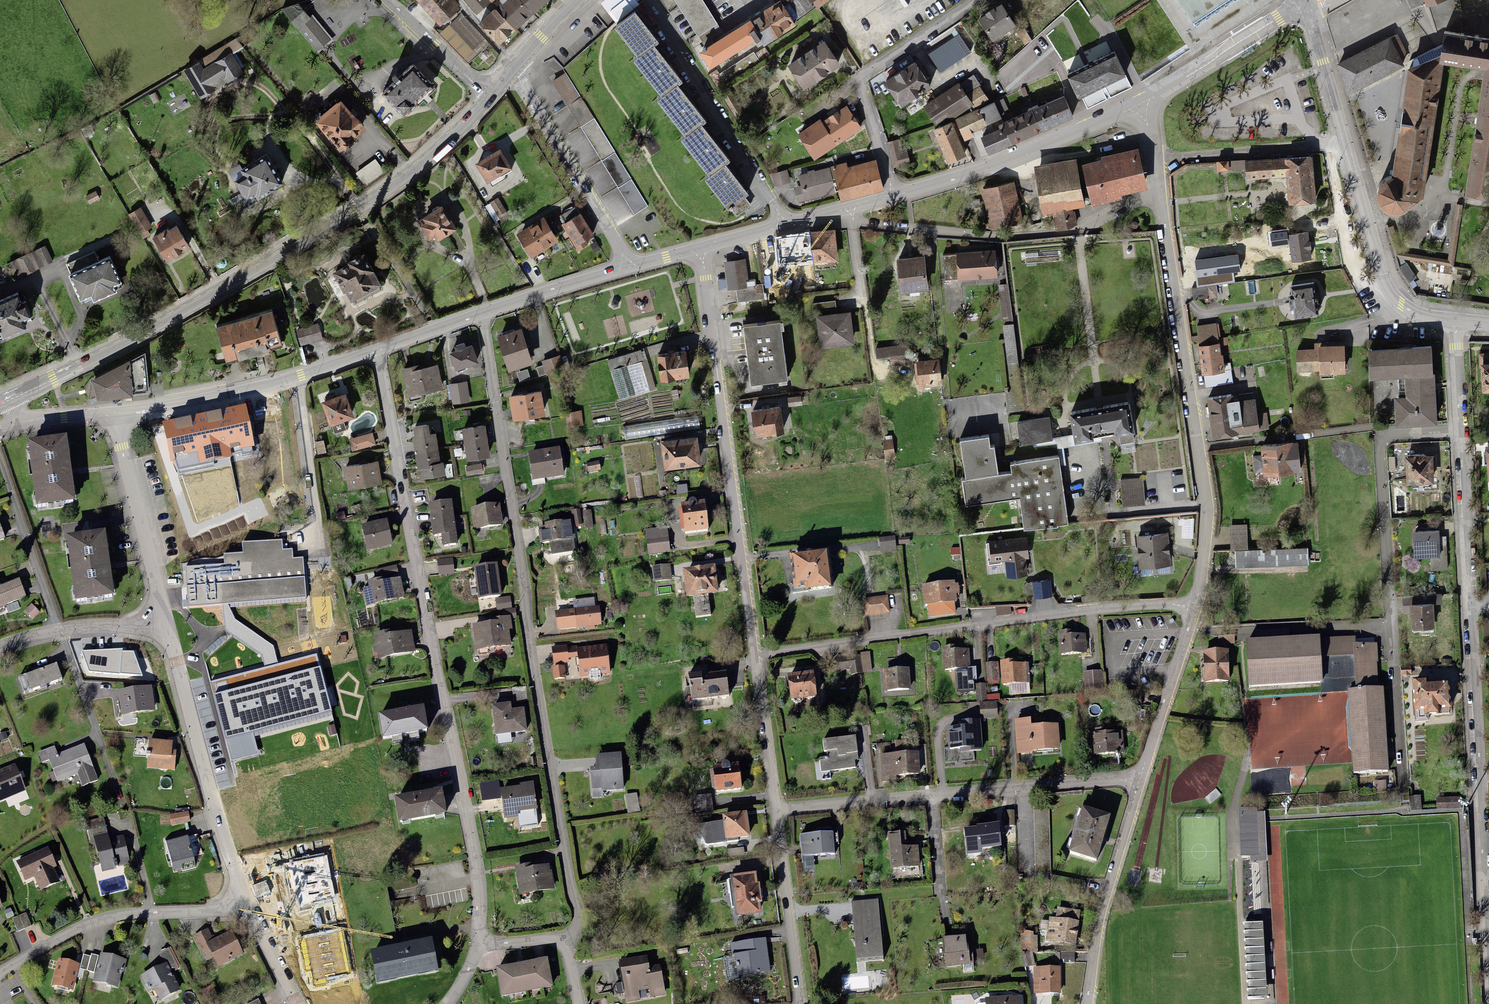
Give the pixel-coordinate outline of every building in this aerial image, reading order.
[(441,26),(462,7),(455,0),(416,0),(441,26)] [(477,16),(491,3),(488,0),(463,0),(477,16)] [(495,9),(516,31),(533,15),(519,0),(500,0),(499,1),(501,3),(495,9)] [(535,14),(550,0),(522,0),(535,14)] [(600,3),(616,23),(640,5),(636,0),(604,0),(600,3)] [(697,38),(699,37),(703,43),(722,31),(703,0),(674,0),(697,38)] [(783,5),(793,21),(795,20),(814,8),(809,0),(790,0),(783,5)] [(817,9),(830,0),(811,0),(817,9)] [(776,5),(699,53),(710,71),(755,42),(756,44),(760,41),(764,47),(799,25),(795,20),(793,21),(783,5),(780,2),(776,5)] [(298,4),(281,10),(317,52),(331,40),(312,16),(310,18),(298,4)] [(1002,4),(978,20),(993,43),(1008,33),(1009,36),(1019,30),(1002,4)] [(499,46),(516,31),(495,9),(478,24),(499,46)] [(658,43),(635,13),(614,29),(638,59),(654,46),(658,43)] [(461,14),(440,34),(469,64),(490,44),(461,14)] [(1024,29),(1017,34),(1025,45),(1032,40),(1024,29)] [(1441,56),(1443,60),(1475,64),(1480,65),(1485,66),(1483,80),(1477,117),(1477,120),(1477,123),(1466,192),(1488,195),(1488,38),(1485,37),(1479,36),(1479,35),(1475,34),(1475,36),(1464,34),(1464,33),(1462,32),(1461,32),(1460,33),(1444,31),(1444,36),(1442,43),(1441,56)] [(247,32),(237,38),(242,47),(252,41),(247,32)] [(959,34),(929,55),(941,73),(972,53),(959,34)] [(1396,34),(1339,64),(1348,92),(1403,65),(1399,57),(1405,53),(1396,34)] [(231,53),(232,55),(243,48),(242,47),(237,38),(198,61),(203,70),(231,53)] [(824,42),(787,66),(804,91),(841,67),(824,42)] [(1438,45),(1412,59),(1413,60),(1412,67),(1409,68),(1393,172),(1393,174),(1390,175),(1387,176),(1384,177),(1381,180),(1380,183),(1378,186),(1377,191),(1377,194),(1377,197),(1378,200),(1380,202),(1382,205),(1384,208),(1387,210),(1391,211),(1395,212),(1398,212),(1403,211),(1406,209),(1422,195),(1424,179),(1425,174),(1443,60),(1441,56),(1442,43),(1438,45)] [(680,80),(654,46),(638,59),(634,62),(661,95),(675,84),(680,80)] [(754,51),(719,74),(726,84),(770,56),(765,48),(755,54),(754,51)] [(1240,55),(1243,59),(1254,52),(1252,48),(1240,55)] [(1115,52),(1067,75),(1078,98),(1082,97),(1088,109),(1132,88),(1115,52)] [(198,61),(183,71),(201,100),(244,74),(232,55),(231,53),(203,70),(198,61)] [(915,63),(884,82),(901,109),(932,89),(915,63)] [(413,66),(382,95),(404,119),(417,107),(414,104),(433,87),(413,66)] [(726,84),(719,74),(717,69),(709,74),(719,89),(726,84)] [(565,73),(551,82),(635,215),(649,206),(565,73)] [(973,76),(960,85),(973,106),(975,107),(988,99),(973,76)] [(959,83),(923,107),(935,126),(949,117),(951,121),(973,106),(960,85),(959,83)] [(704,121),(675,84),(661,95),(655,99),(684,136),(700,124),(704,121)] [(1025,87),(1021,89),(1024,100),(1029,99),(1025,87)] [(1037,105),(1031,108),(1042,134),(1075,119),(1065,96),(1046,104),(1045,101),(1041,103),(1042,105),(1038,107),(1037,105)] [(1008,109),(1003,99),(995,102),(1000,113),(1008,109)] [(365,130),(341,101),(314,123),(340,155),(356,143),(354,139),(365,130)] [(994,102),(979,109),(986,127),(1001,121),(1002,120),(994,102)] [(820,119),(797,135),(815,161),(862,129),(847,106),(822,123),(820,119)] [(1001,124),(1012,147),(1042,134),(1031,108),(1028,110),(1028,112),(1001,124)] [(979,109),(954,120),(964,142),(974,138),(972,133),(986,127),(979,109)] [(953,121),(933,130),(948,164),(966,156),(957,137),(959,136),(953,121)] [(986,127),(972,133),(974,138),(982,156),(988,154),(989,156),(1012,147),(1001,124),(1001,121),(986,127)] [(730,161),(700,124),(684,136),(680,139),(710,177),(724,165),(730,161)] [(95,133),(91,125),(81,129),(85,138),(95,133)] [(887,142),(893,168),(911,163),(907,150),(903,152),(900,139),(887,142)] [(1102,160),(1082,165),(1092,207),(1123,200),(1122,196),(1148,190),(1138,149),(1102,158),(1102,160)] [(500,150),(475,165),(487,184),(512,169),(500,150)] [(240,165),(229,172),(246,201),(244,202),(248,209),(260,201),(259,200),(285,185),(266,154),(242,169),(240,165)] [(1310,157),(1285,159),(1287,174),(1289,201),(1314,199),(1310,157)] [(376,159),(356,173),(366,187),(386,172),(376,159)] [(1077,159),(1034,167),(1043,215),(1053,213),(1073,210),(1086,208),(1077,159)] [(1247,178),(1287,174),(1285,159),(1228,163),(1228,162),(1217,163),(1217,171),(1229,171),(1246,169),(1247,178)] [(846,163),(832,167),(836,183),(834,183),(836,192),(838,192),(841,203),(884,192),(876,160),(847,168),(846,163)] [(748,195),(724,165),(710,177),(705,181),(728,211),(730,209),(745,198),(748,195)] [(799,175),(798,176),(801,186),(805,201),(805,202),(837,193),(836,192),(834,183),(836,183),(832,167),(808,173),(799,175)] [(1427,172),(1412,275),(1451,280),(1468,172),(1451,169),(1443,174),(1427,172)] [(787,170),(772,174),(776,187),(791,183),(787,170)] [(1014,183),(982,190),(991,231),(1023,223),(1014,183)] [(805,201),(801,186),(795,188),(799,203),(805,201)] [(100,199),(96,191),(85,197),(90,205),(100,199)] [(508,214),(498,198),(490,203),(500,219),(508,214)] [(752,206),(745,198),(730,209),(736,218),(752,206)] [(141,207),(128,215),(140,235),(153,227),(141,207)] [(432,213),(422,219),(425,224),(420,226),(429,241),(435,238),(438,242),(457,230),(442,207),(441,207),(438,207),(432,210),(432,213)] [(565,224),(562,226),(578,251),(589,244),(586,241),(594,236),(580,214),(575,207),(560,216),(565,224)] [(1073,210),(1053,213),(1056,230),(1078,226),(1075,212),(1073,212),(1073,210)] [(544,217),(516,234),(531,259),(559,242),(544,217)] [(168,229),(153,239),(167,262),(190,248),(177,226),(169,231),(168,229)] [(810,234),(775,238),(778,268),(838,262),(835,230),(810,233),(810,234)] [(1308,234),(1288,237),(1292,262),(1311,259),(1310,250),(1311,249),(1310,242),(1309,242),(1308,234)] [(601,250),(596,241),(590,245),(595,253),(601,250)] [(45,246),(8,264),(16,280),(53,262),(45,246)] [(71,275),(69,276),(80,302),(91,298),(94,303),(117,293),(115,288),(123,285),(111,258),(100,263),(95,251),(66,264),(71,275)] [(956,254),(956,255),(958,280),(958,282),(998,279),(996,251),(956,254)] [(348,265),(333,274),(344,294),(346,293),(352,303),(354,301),(356,304),(381,290),(380,287),(382,286),(365,254),(362,256),(359,255),(350,259),(349,263),(348,264),(348,265)] [(944,280),(958,280),(956,255),(943,256),(944,280)] [(1238,256),(1195,261),(1198,286),(1234,282),(1233,272),(1240,271),(1238,256)] [(925,257),(896,260),(900,295),(929,292),(925,257)] [(727,289),(727,291),(736,290),(738,303),(765,299),(763,284),(756,285),(755,279),(748,280),(746,259),(724,262),(726,278),(718,279),(720,290),(727,289)] [(1406,262),(1398,268),(1399,270),(1407,283),(1416,277),(1406,262)] [(998,285),(1002,321),(1012,320),(1009,284),(998,285)] [(1315,284),(1293,286),(1293,294),(1290,294),(1291,308),(1295,307),(1296,314),(1318,312),(1317,305),(1318,305),(1316,291),(1315,284)] [(1214,286),(1192,289),(1193,298),(1216,295),(1214,286)] [(0,302),(0,339),(2,338),(3,340),(25,330),(22,322),(33,317),(26,302),(23,303),(19,294),(0,302)] [(837,311),(836,301),(812,304),(814,314),(837,311)] [(272,311),(215,328),(226,363),(237,360),(238,363),(271,353),(271,350),(283,346),(272,311)] [(851,313),(816,317),(820,350),(855,346),(851,313)] [(318,323),(296,330),(301,346),(323,339),(318,323)] [(780,323),(743,328),(751,387),(787,382),(780,323)] [(1021,385),(1014,324),(1003,326),(1010,387),(1021,385)] [(1197,328),(1199,340),(1219,337),(1217,325),(1197,328)] [(521,329),(497,337),(508,373),(533,365),(521,329)] [(1345,342),(1316,343),(1316,350),(1298,351),(1299,368),(1322,367),(1322,369),(1346,368),(1345,342)] [(456,352),(449,354),(456,372),(479,364),(472,346),(466,348),(464,343),(454,347),(456,352)] [(1219,343),(1197,345),(1201,374),(1222,371),(1219,343)] [(1406,345),(1369,346),(1370,371),(1398,370),(1399,398),(1395,398),(1396,420),(1436,419),(1434,387),(1434,384),(1434,381),(1432,343),(1422,344),(1406,345)] [(904,345),(875,349),(877,359),(891,357),(906,355),(904,345)] [(641,350),(607,360),(610,371),(641,361),(644,360),(642,352),(641,350)] [(644,351),(642,352),(644,360),(641,361),(650,391),(656,389),(644,351)] [(1480,352),(1480,368),(1481,368),(1481,375),(1482,375),(1482,386),(1488,386),(1488,352),(1480,352)] [(145,353),(91,381),(93,387),(95,394),(96,402),(133,398),(133,397),(150,395),(145,353)] [(686,353),(657,356),(661,383),(689,379),(686,353)] [(906,355),(891,357),(891,364),(905,365),(906,355)] [(559,356),(542,361),(543,366),(536,368),(539,377),(545,375),(546,376),(548,376),(558,373),(563,371),(559,356)] [(567,356),(562,357),(566,370),(571,369),(567,356)] [(939,360),(916,363),(920,390),(942,387),(939,360)] [(650,391),(641,361),(610,371),(619,400),(650,391)] [(421,395),(444,390),(438,365),(420,369),(419,365),(401,370),(409,403),(422,400),(421,395)] [(531,379),(528,369),(516,373),(520,382),(531,379)] [(558,373),(548,376),(551,386),(561,384),(558,373)] [(467,382),(458,383),(461,404),(470,402),(467,382)] [(458,383),(450,384),(453,405),(461,404),(458,383)] [(1021,385),(1010,387),(1004,387),(1007,413),(1024,411),(1021,385)] [(542,392),(508,397),(512,422),(546,417),(542,392)] [(346,394),(321,403),(330,427),(332,427),(335,434),(347,430),(344,422),(354,419),(346,394)] [(1230,395),(1207,399),(1213,435),(1269,427),(1267,416),(1258,417),(1255,398),(1241,400),(1244,419),(1234,420),(1230,395)] [(801,396),(787,398),(788,407),(802,405),(801,396)] [(246,403),(163,421),(171,461),(175,461),(180,474),(182,474),(216,467),(215,460),(229,457),(232,456),(231,449),(254,445),(246,403)] [(1130,404),(1069,415),(1073,435),(1074,445),(1094,442),(1094,439),(1101,438),(1115,435),(1115,438),(1119,437),(1120,445),(1134,442),(1133,435),(1135,434),(1130,404)] [(780,408),(752,413),(756,439),(785,434),(780,408)] [(582,411),(566,413),(567,427),(583,425),(582,411)] [(698,416),(624,427),(625,440),(700,429),(698,416)] [(1050,418),(1017,423),(1020,446),(1034,444),(1053,441),(1053,438),(1050,418)] [(415,437),(413,438),(415,454),(439,450),(436,434),(431,434),(429,425),(413,427),(415,437)] [(486,426),(462,430),(464,445),(488,441),(486,426)] [(67,432),(28,438),(37,504),(76,499),(67,432)] [(373,433),(349,439),(353,451),(376,445),(373,433)] [(1053,441),(1034,444),(1034,447),(1057,445),(1059,457),(1060,467),(1066,466),(1064,449),(1102,442),(1101,438),(1094,439),(1094,442),(1074,445),(1073,435),(1053,438),(1053,441)] [(698,437),(660,442),(664,471),(702,466),(698,437)] [(960,442),(965,479),(998,475),(994,447),(990,448),(989,437),(960,442)] [(883,441),(885,458),(895,457),(892,439),(883,441)] [(326,453),(324,440),(315,442),(317,455),(326,453)] [(488,441),(464,445),(467,462),(491,458),(488,441)] [(1134,442),(1120,445),(1122,454),(1136,452),(1134,442)] [(1295,443),(1260,445),(1261,458),(1262,471),(1262,475),(1297,472),(1295,443)] [(559,446),(528,451),(532,480),(564,475),(559,446)] [(439,450),(415,454),(418,470),(420,470),(422,480),(446,476),(444,462),(441,463),(439,450)] [(1432,456),(1406,458),(1407,484),(1434,483),(1432,456)] [(216,467),(182,474),(197,522),(240,503),(229,457),(215,460),(216,467)] [(1060,467),(1059,457),(1009,464),(1010,473),(998,475),(965,479),(961,480),(965,509),(1018,501),(1022,529),(1022,533),(1058,528),(1058,527),(1068,525),(1060,467)] [(1254,472),(1262,471),(1261,458),(1253,458),(1254,472)] [(599,460),(587,463),(589,472),(601,469),(599,460)] [(379,462),(345,468),(349,490),(383,484),(379,462)] [(482,464),(466,467),(467,476),(483,473),(482,464)] [(1121,480),(1123,508),(1145,506),(1143,478),(1121,480)] [(687,484),(676,485),(677,494),(688,493),(687,484)] [(681,502),(685,532),(710,529),(706,499),(698,500),(697,499),(696,497),(695,497),(693,497),(691,497),(690,498),(690,499),(689,501),(681,502)] [(429,502),(431,519),(455,516),(452,498),(429,502)] [(500,502),(471,507),(474,528),(503,524),(500,502)] [(580,508),(571,510),(574,525),(582,524),(580,508)] [(591,509),(583,510),(585,528),(593,527),(591,509)] [(346,519),(344,511),(336,513),(338,521),(346,519)] [(458,543),(455,516),(431,519),(433,535),(442,534),(443,545),(458,543)] [(387,518),(361,524),(367,550),(393,544),(387,518)] [(571,518),(544,522),(545,525),(538,526),(540,542),(551,541),(552,553),(575,550),(571,518)] [(667,526),(645,529),(648,554),(671,551),(667,526)] [(1235,552),(1246,552),(1246,526),(1231,527),(1231,552),(1235,552)] [(105,527),(66,533),(75,599),(115,593),(105,527)] [(1438,532),(1414,532),(1414,556),(1438,556),(1438,532)] [(1168,533),(1136,537),(1140,569),(1172,566),(1168,533)] [(895,535),(879,537),(881,553),(897,551),(895,535)] [(1029,559),(1027,537),(986,541),(989,566),(1002,565),(1002,562),(1006,561),(1007,577),(1028,575),(1026,559),(1029,559)] [(188,568),(191,605),(223,603),(228,603),(305,597),(302,558),(293,559),(293,548),(283,548),(283,539),(243,542),(243,553),(224,554),(224,566),(188,568)] [(827,548),(790,553),(793,583),(791,583),(792,591),(806,589),(805,588),(832,585),(827,548)] [(1246,552),(1235,552),(1236,567),(1248,567),(1248,574),(1308,573),(1308,551),(1246,552)] [(453,557),(437,559),(439,575),(455,573),(453,557)] [(498,561),(474,564),(478,597),(502,594),(498,561)] [(671,563),(652,565),(654,581),(672,580),(671,563)] [(716,563),(683,567),(687,596),(693,595),(696,616),(711,614),(708,593),(719,591),(716,563)] [(397,564),(386,567),(387,574),(398,572),(397,564)] [(386,567),(375,569),(377,577),(387,574),(386,567)] [(382,576),(368,580),(369,586),(363,587),(367,605),(406,596),(401,576),(383,580),(382,576)] [(7,605),(6,603),(27,596),(20,577),(1,584),(0,582),(0,607),(7,605)] [(955,580),(923,584),(925,604),(927,604),(929,617),(956,613),(954,601),(958,600),(957,593),(960,593),(958,582),(955,583),(955,580)] [(1050,581),(1027,583),(1024,586),(1025,593),(1028,596),(1034,595),(1034,599),(1052,597),(1050,581)] [(888,594),(863,598),(865,616),(890,612),(888,594)] [(511,596),(496,598),(497,610),(512,608),(511,596)] [(594,597),(574,600),(575,607),(577,627),(602,624),(600,605),(595,606),(594,597)] [(40,612),(31,603),(24,610),(33,619),(40,612)] [(228,603),(223,603),(226,631),(263,655),(266,667),(279,664),(273,645),(235,618),(228,603)] [(1411,605),(1411,627),(1433,627),(1433,605),(1411,605)] [(1011,606),(995,607),(996,616),(1011,614),(1011,606)] [(577,627),(575,607),(555,610),(557,629),(577,627)] [(491,620),(471,623),(475,650),(512,645),(510,630),(513,629),(511,619),(517,619),(516,608),(505,609),(506,615),(490,617),(491,620)] [(396,628),(374,632),(376,643),(373,644),(375,659),(416,651),(412,629),(397,631),(396,628)] [(1058,630),(1059,654),(1087,653),(1086,632),(1072,633),(1072,629),(1058,630)] [(1234,635),(1218,635),(1219,644),(1235,643),(1234,635)] [(1321,637),(1322,656),(1354,654),(1354,643),(1355,643),(1355,635),(1321,637)] [(1256,640),(1246,641),(1249,687),(1323,683),(1323,679),(1322,656),(1321,637),(1287,639),(1256,640)] [(1355,643),(1354,643),(1354,654),(1356,677),(1356,687),(1378,686),(1375,641),(1355,643)] [(607,644),(577,647),(578,657),(580,677),(590,676),(590,680),(594,679),(596,681),(597,679),(601,679),(600,674),(610,673),(607,644)] [(943,645),(944,669),(956,668),(957,691),(974,690),(973,679),(977,679),(976,667),(971,667),(970,648),(956,649),(956,644),(943,645)] [(567,645),(552,646),(553,664),(569,662),(569,658),(578,657),(577,647),(577,646),(567,647),(567,645)] [(122,648),(82,651),(89,671),(142,675),(134,650),(122,651),(122,648)] [(1228,649),(1203,649),(1204,681),(1229,680),(1228,649)] [(870,651),(861,652),(863,671),(872,670),(870,651)] [(860,653),(849,655),(850,668),(851,674),(862,673),(860,653)] [(266,667),(210,681),(225,738),(253,731),(331,710),(316,654),(279,664),(266,667)] [(1354,654),(1322,656),(1323,679),(1356,677),(1354,654)] [(850,668),(849,655),(835,657),(836,670),(850,668)] [(1000,659),(1001,685),(1030,683),(1029,662),(1015,663),(1014,658),(1000,659)] [(999,661),(986,662),(987,681),(988,681),(988,684),(999,683),(999,680),(1000,680),(999,661)] [(56,662),(18,675),(24,692),(39,686),(40,689),(47,687),(45,683),(62,678),(56,662)] [(565,665),(552,666),(554,679),(566,678),(565,665)] [(909,667),(884,669),(885,690),(911,689),(909,667)] [(787,672),(790,699),(793,698),(793,701),(796,703),(801,703),(803,699),(803,697),(817,695),(814,669),(787,672)] [(688,672),(691,698),(729,694),(726,670),(702,673),(702,670),(688,672)] [(1084,671),(1085,690),(1104,688),(1102,670),(1084,671)] [(1323,679),(1323,683),(1324,692),(1348,691),(1348,687),(1356,687),(1356,677),(1323,679)] [(986,683),(976,683),(977,701),(987,700),(986,683)] [(152,684),(118,689),(122,714),(156,709),(152,684)] [(1378,686),(1356,687),(1348,687),(1348,691),(1352,773),(1388,771),(1383,685),(1378,686)] [(1450,712),(1450,689),(1427,689),(1427,685),(1415,685),(1415,712),(1427,712),(1427,718),(1440,718),(1440,712),(1450,712)] [(527,686),(513,687),(514,700),(527,699),(527,686)] [(1141,706),(1141,692),(1124,692),(1124,699),(1127,699),(1127,706),(1141,706)] [(492,704),(495,734),(527,730),(524,706),(512,708),(511,701),(492,704)] [(997,701),(980,702),(981,718),(998,717),(997,701)] [(424,703),(378,711),(382,736),(428,728),(424,703)] [(947,726),(948,749),(959,748),(960,752),(982,750),(980,718),(962,720),(963,725),(947,726)] [(1015,719),(1017,753),(1033,752),(1033,750),(1060,748),(1058,723),(1030,725),(1030,718),(1015,719)] [(1093,732),(1094,754),(1124,752),(1123,730),(1107,731),(1106,727),(1095,728),(1095,732),(1093,732)] [(259,753),(253,731),(225,738),(231,760),(259,753)] [(819,757),(821,772),(856,768),(855,760),(859,759),(856,734),(822,739),(824,751),(828,750),(829,756),(819,757)] [(149,738),(147,768),(175,770),(177,750),(172,749),(173,740),(149,738)] [(909,738),(895,740),(896,752),(910,751),(909,738)] [(98,779),(84,743),(57,753),(54,745),(38,751),(42,762),(49,759),(54,771),(57,780),(57,781),(78,773),(82,785),(98,779)] [(896,752),(879,753),(881,782),(897,781),(897,775),(921,773),(919,750),(910,751),(896,752)] [(597,766),(591,766),(592,789),(593,789),(602,788),(602,790),(624,789),(621,751),(596,753),(597,766)] [(713,764),(716,790),(742,787),(739,761),(730,762),(729,761),(729,760),(727,759),(725,759),(724,760),(723,761),(722,762),(722,763),(713,764)] [(0,769),(0,801),(26,790),(15,763),(0,769)] [(57,780),(54,771),(49,773),(52,782),(57,780)] [(501,798),(499,780),(480,783),(482,800),(501,798)] [(520,785),(500,787),(504,818),(518,816),(520,827),(539,825),(533,781),(520,782),(520,785)] [(442,786),(394,795),(399,820),(447,812),(442,786)] [(602,788),(593,789),(594,797),(603,797),(602,790),(602,788)] [(637,792),(624,795),(628,813),(640,811),(637,792)] [(693,795),(695,812),(713,810),(711,793),(693,795)] [(1082,805),(1068,850),(1096,859),(1111,813),(1082,805)] [(1085,881),(1051,875),(1050,808),(1034,809),(1036,884),(1043,885),(1043,887),(1082,895),(1085,881)] [(189,810),(170,814),(172,825),(191,821),(189,810)] [(747,810),(722,813),(723,820),(699,823),(698,824),(697,825),(698,826),(705,842),(706,843),(708,843),(738,839),(738,837),(751,835),(747,810)] [(1014,810),(1005,810),(1005,826),(1015,826),(1014,810)] [(1239,810),(1241,856),(1259,855),(1256,810),(1239,810)] [(115,866),(130,862),(123,835),(109,839),(103,818),(86,822),(91,842),(97,847),(103,871),(116,868),(115,866)] [(978,825),(964,827),(967,853),(982,851),(981,847),(1002,845),(999,821),(977,823),(978,825)] [(817,832),(800,834),(801,855),(802,855),(814,854),(835,853),(833,831),(831,831),(831,827),(817,828),(817,832)] [(887,832),(890,868),(920,866),(918,845),(907,846),(906,830),(887,832)] [(165,840),(172,870),(182,868),(182,871),(196,868),(193,856),(189,836),(188,834),(165,840)] [(189,836),(193,856),(203,854),(198,834),(189,836)] [(48,846),(16,861),(25,880),(34,875),(41,890),(60,881),(54,867),(57,866),(48,846)] [(744,847),(728,849),(729,857),(745,855),(744,847)] [(814,854),(802,855),(804,870),(815,870),(814,854)] [(335,899),(326,855),(289,863),(297,906),(335,899)] [(532,862),(514,865),(519,895),(555,889),(552,869),(550,869),(549,863),(533,866),(532,862)] [(735,916),(762,912),(760,902),(762,901),(760,882),(757,882),(756,871),(730,875),(735,916)] [(878,898),(852,900),(857,958),(883,955),(878,898)] [(1056,917),(1049,916),(1046,940),(1076,944),(1081,910),(1057,907),(1056,917)] [(11,908),(4,910),(7,918),(14,915),(11,908)] [(26,912),(12,918),(18,931),(32,925),(26,912)] [(1260,927),(1245,928),(1250,999),(1264,998),(1260,927)] [(206,961),(214,957),(206,942),(214,938),(209,928),(193,935),(206,961)] [(214,957),(218,966),(244,953),(232,929),(214,938),(206,942),(214,957)] [(1033,931),(1021,930),(1022,951),(1038,950),(1038,935),(1033,935),(1033,931)] [(351,975),(342,931),(304,938),(313,982),(351,975)] [(942,936),(946,966),(963,964),(973,963),(974,963),(973,950),(969,950),(967,933),(942,936)] [(399,943),(371,950),(378,983),(440,969),(433,936),(399,943)] [(766,937),(731,942),(732,955),(735,955),(738,975),(770,971),(766,937)] [(159,953),(164,963),(167,961),(171,970),(178,966),(169,948),(159,953)] [(101,952),(93,981),(118,987),(122,971),(124,972),(127,959),(101,952)] [(1032,952),(1022,952),(1025,967),(1036,965),(1032,952)] [(1075,952),(1055,952),(1055,962),(1075,962),(1075,952)] [(95,972),(99,955),(91,953),(91,956),(83,954),(79,968),(84,970),(95,972)] [(647,955),(620,960),(627,1002),(641,999),(639,991),(649,989),(650,997),(666,994),(660,964),(649,966),(647,955)] [(738,979),(738,975),(735,955),(732,955),(724,956),(727,981),(738,979)] [(58,957),(51,984),(73,990),(77,977),(79,969),(80,963),(58,957)] [(171,970),(167,961),(164,963),(140,975),(149,991),(154,988),(160,1000),(181,989),(171,970)] [(973,963),(963,964),(964,973),(974,972),(973,963)] [(546,964),(496,972),(500,996),(550,988),(546,964)] [(1061,966),(1033,967),(1034,993),(1061,993),(1061,966)] [(211,990),(204,993),(208,1002),(215,999),(211,990)] [(985,997),(986,1003),(1022,1003),(1022,995),(1013,996),(1013,994),(985,997)]
